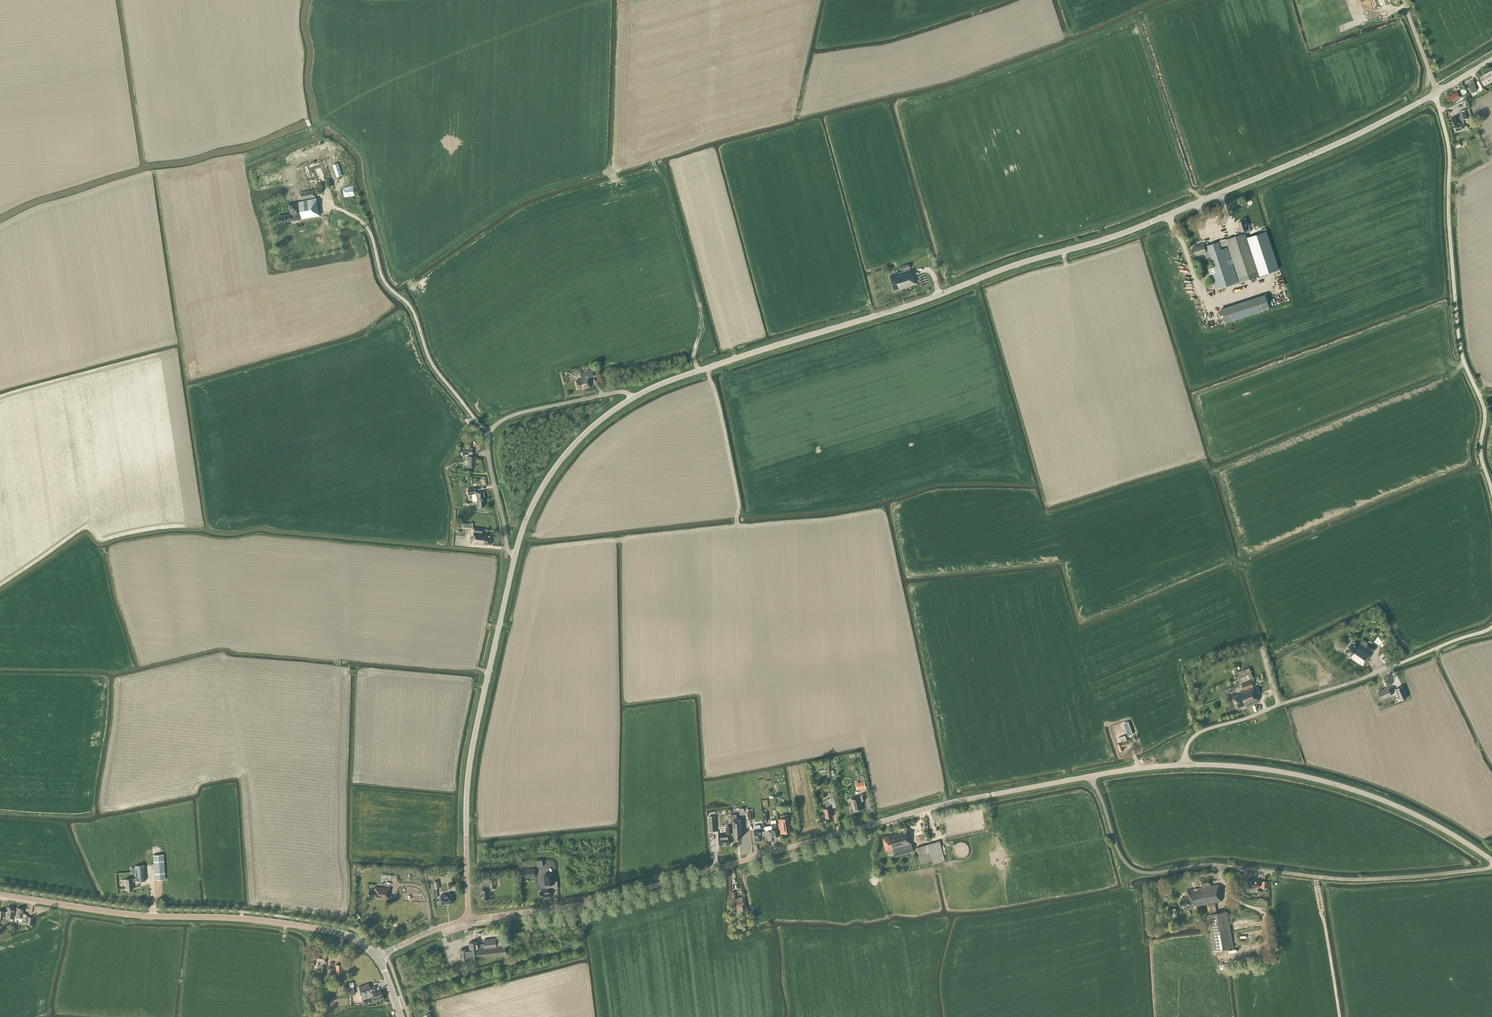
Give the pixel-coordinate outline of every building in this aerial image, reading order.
[(1479,77),(1484,85),(1491,81),(1491,70),(1479,77)] [(1473,80),(1467,83),(1468,85),(1465,86),(1468,90),(1469,89),(1471,93),(1478,89),(1473,80)] [(1457,91),(1446,97),(1449,103),(1454,100),(1454,101),(1461,97),(1457,91)] [(1470,117),(1467,109),(1461,111),(1463,119),(1470,117)] [(1461,115),(1452,118),(1451,118),(1452,122),(1453,122),(1455,127),(1460,125),(1461,129),(1465,128),(1461,115)] [(333,165),(337,177),(342,175),(338,163),(333,165)] [(341,187),(344,195),(354,192),(351,184),(341,187)] [(278,216),(280,223),(297,219),(297,220),(319,216),(314,190),(299,193),(300,200),(303,199),(303,201),(288,204),(290,214),(278,216)] [(1207,245),(1208,247),(1205,248),(1203,243),(1192,247),(1195,256),(1206,252),(1206,251),(1208,250),(1216,272),(1210,274),(1215,290),(1238,282),(1232,263),(1234,262),(1238,277),(1258,271),(1244,230),(1248,229),(1245,219),(1237,222),(1241,231),(1242,234),(1226,239),(1232,258),(1231,259),(1224,240),(1207,245)] [(911,269),(899,273),(898,271),(895,272),(895,274),(889,276),(894,290),(915,284),(911,269)] [(1221,307),(1225,322),(1270,309),(1266,295),(1221,307)] [(588,377),(593,376),(592,370),(580,372),(582,378),(581,378),(581,379),(576,381),(577,389),(583,388),(590,387),(588,377)] [(468,467),(476,467),(476,456),(468,456),(468,467)] [(476,500),(477,506),(479,506),(479,507),(485,506),(484,503),(485,503),(484,497),(485,497),(484,491),(475,492),(475,488),(468,489),(468,495),(472,494),(473,501),(476,500)] [(486,534),(482,533),(483,529),(474,527),(473,532),(474,532),(473,538),(470,538),(470,543),(485,545),(485,544),(490,545),(492,535),(486,534)] [(1365,646),(1373,652),(1376,647),(1368,642),(1365,646)] [(1352,656),(1350,658),(1363,666),(1372,654),(1359,645),(1358,647),(1352,643),(1346,652),(1352,656)] [(1250,678),(1253,677),(1249,667),(1237,672),(1241,683),(1251,679),(1250,678)] [(1259,700),(1252,682),(1251,680),(1242,683),(1244,690),(1240,692),(1240,694),(1233,696),(1238,707),(1245,704),(1246,706),(1259,700)] [(1403,686),(1395,689),(1400,700),(1408,697),(1403,686)] [(1392,695),(1388,687),(1378,691),(1381,700),(1392,695)] [(1126,741),(1124,735),(1118,737),(1120,743),(1117,744),(1120,751),(1124,749),(1123,747),(1129,744),(1127,740),(1126,741)] [(855,783),(857,789),(865,787),(862,775),(859,776),(861,781),(855,783)] [(861,801),(865,800),(864,794),(860,795),(860,796),(850,798),(851,807),(853,807),(854,812),(862,810),(861,805),(862,805),(861,801)] [(826,803),(827,808),(824,809),(826,818),(832,816),(830,808),(832,807),(831,802),(826,803)] [(737,837),(737,839),(739,839),(739,837),(742,837),(742,835),(744,835),(743,821),(741,821),(740,819),(740,818),(740,814),(739,808),(732,808),(731,808),(732,819),(733,819),(733,818),(733,820),(732,820),(734,838),(737,837)] [(780,815),(781,818),(778,819),(779,823),(778,823),(779,828),(780,828),(781,833),(790,832),(788,814),(780,815)] [(771,820),(771,824),(772,829),(764,830),(765,836),(765,838),(769,838),(769,839),(774,838),(774,837),(778,837),(776,823),(775,820),(771,820)] [(725,827),(726,834),(718,835),(719,845),(730,844),(729,835),(732,835),(731,826),(725,827)] [(908,834),(907,830),(906,826),(899,828),(900,832),(882,837),(886,850),(889,849),(890,850),(893,850),(895,857),(913,851),(908,834)] [(762,831),(762,828),(753,829),(754,836),(755,836),(756,841),(762,840),(762,836),(765,836),(764,830),(762,831)] [(916,847),(921,863),(932,860),(933,862),(944,859),(939,841),(916,847)] [(153,855),(155,880),(165,879),(163,854),(153,855)] [(524,863),(525,869),(520,870),(521,878),(536,877),(535,868),(538,868),(537,862),(524,863)] [(136,881),(136,882),(145,881),(144,865),(135,866),(136,878),(125,879),(126,887),(127,891),(132,890),(132,886),(133,886),(132,882),(136,881)] [(544,875),(545,884),(554,884),(553,874),(544,875)] [(1211,886),(1209,877),(1199,879),(1200,888),(1187,890),(1189,899),(1179,901),(1180,907),(1195,904),(1195,906),(1207,904),(1209,914),(1206,914),(1213,951),(1234,947),(1227,911),(1216,913),(1215,903),(1222,902),(1219,884),(1211,886)] [(1257,888),(1259,888),(1259,881),(1248,879),(1247,887),(1250,887),(1249,890),(1257,891),(1257,888)] [(431,885),(432,889),(440,888),(439,881),(434,882),(434,884),(431,885)] [(381,897),(381,898),(389,899),(390,887),(383,887),(384,883),(379,883),(379,887),(374,887),(374,890),(369,889),(369,896),(381,897)] [(482,894),(483,900),(489,900),(488,899),(490,898),(489,888),(480,889),(481,894),(482,894)] [(541,892),(539,892),(540,897),(545,897),(545,898),(551,897),(550,890),(541,890),(541,892)] [(440,895),(441,904),(452,903),(451,894),(440,895)] [(736,907),(737,912),(745,910),(742,897),(733,899),(736,907)] [(5,918),(14,919),(15,911),(13,911),(14,907),(8,906),(7,912),(6,911),(5,918)] [(25,920),(26,914),(23,913),(23,908),(17,907),(16,914),(15,916),(14,921),(16,922),(17,919),(25,920)] [(468,950),(468,949),(459,950),(460,961),(469,960),(469,957),(470,957),(471,959),(480,958),(480,957),(506,954),(505,945),(502,945),(501,941),(498,941),(498,940),(496,941),(496,938),(484,940),(484,944),(478,944),(478,941),(469,942),(470,950),(468,950)] [(318,961),(326,963),(328,953),(319,952),(313,951),(311,964),(315,965),(314,967),(317,967),(318,961)] [(343,980),(343,985),(344,985),(344,988),(347,988),(347,965),(342,965),(342,964),(336,965),(337,980),(343,980)] [(371,990),(369,984),(369,983),(359,986),(361,992),(364,991),(364,992),(371,990)] [(381,990),(376,992),(373,993),(374,996),(371,997),(372,1001),(375,1000),(376,1002),(384,999),(383,993),(382,993),(381,990)]
